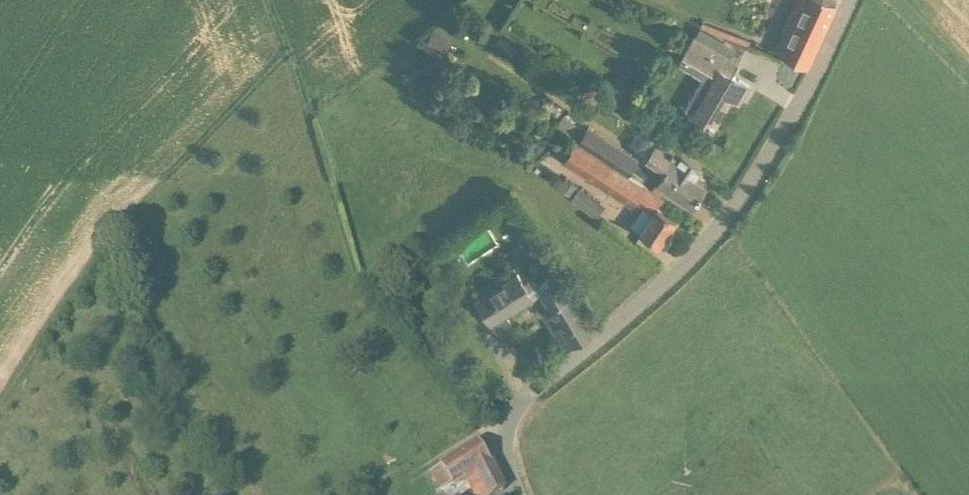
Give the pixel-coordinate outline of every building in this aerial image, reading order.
[(798,14),(780,53),(806,66),(836,3),(830,0),(805,0),(798,14)] [(448,52),(457,35),(438,24),(429,41),(448,52)] [(739,103),(749,86),(731,76),(739,62),(694,36),(678,64),(702,78),(684,109),(714,127),(731,98),(739,103)] [(634,95),(615,84),(605,101),(624,111),(634,95)] [(577,137),(583,127),(565,115),(559,126),(577,137)] [(665,123),(651,115),(642,128),(657,137),(665,123)] [(630,179),(643,159),(591,125),(578,144),(630,179)] [(693,205),(706,185),(686,172),(693,162),(657,138),(646,154),(667,168),(658,182),(693,205)] [(661,201),(630,179),(578,144),(566,160),(635,207),(638,201),(654,212),(657,207),(661,201)] [(565,180),(560,177),(554,184),(572,197),(580,186),(567,177),(565,180)] [(599,216),(606,205),(586,191),(578,202),(599,216)] [(659,245),(676,219),(657,207),(654,212),(640,233),(659,245)] [(595,329),(557,272),(535,286),(547,307),(550,305),(574,343),(595,329)] [(497,334),(511,325),(505,316),(532,299),(517,273),(476,299),(497,334)] [(442,466),(430,474),(442,491),(454,484),(456,486),(466,480),(466,482),(476,476),(482,486),(478,489),(479,491),(473,494),(495,494),(504,490),(492,464),(480,442),(442,466)]
